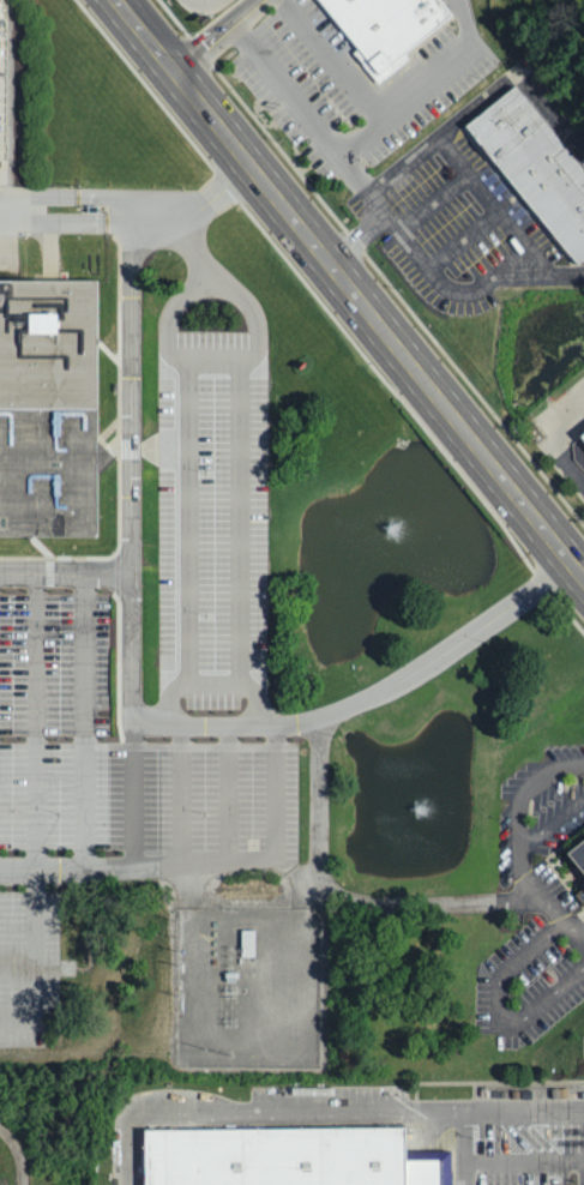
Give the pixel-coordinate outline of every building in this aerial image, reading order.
[(359,47),(321,0),(444,0),(452,10),(403,50),(409,58),(378,83),(353,52),(359,47)] [(513,84),(583,170),(583,259),(577,265),(463,126),(513,84)] [(97,539),(0,538),(0,281),(97,281),(97,539)] [(566,849),(583,834),(583,871),(566,849)] [(448,1150),(449,1184),(141,1184),(140,1126),(404,1121),(405,1150),(448,1150)]
